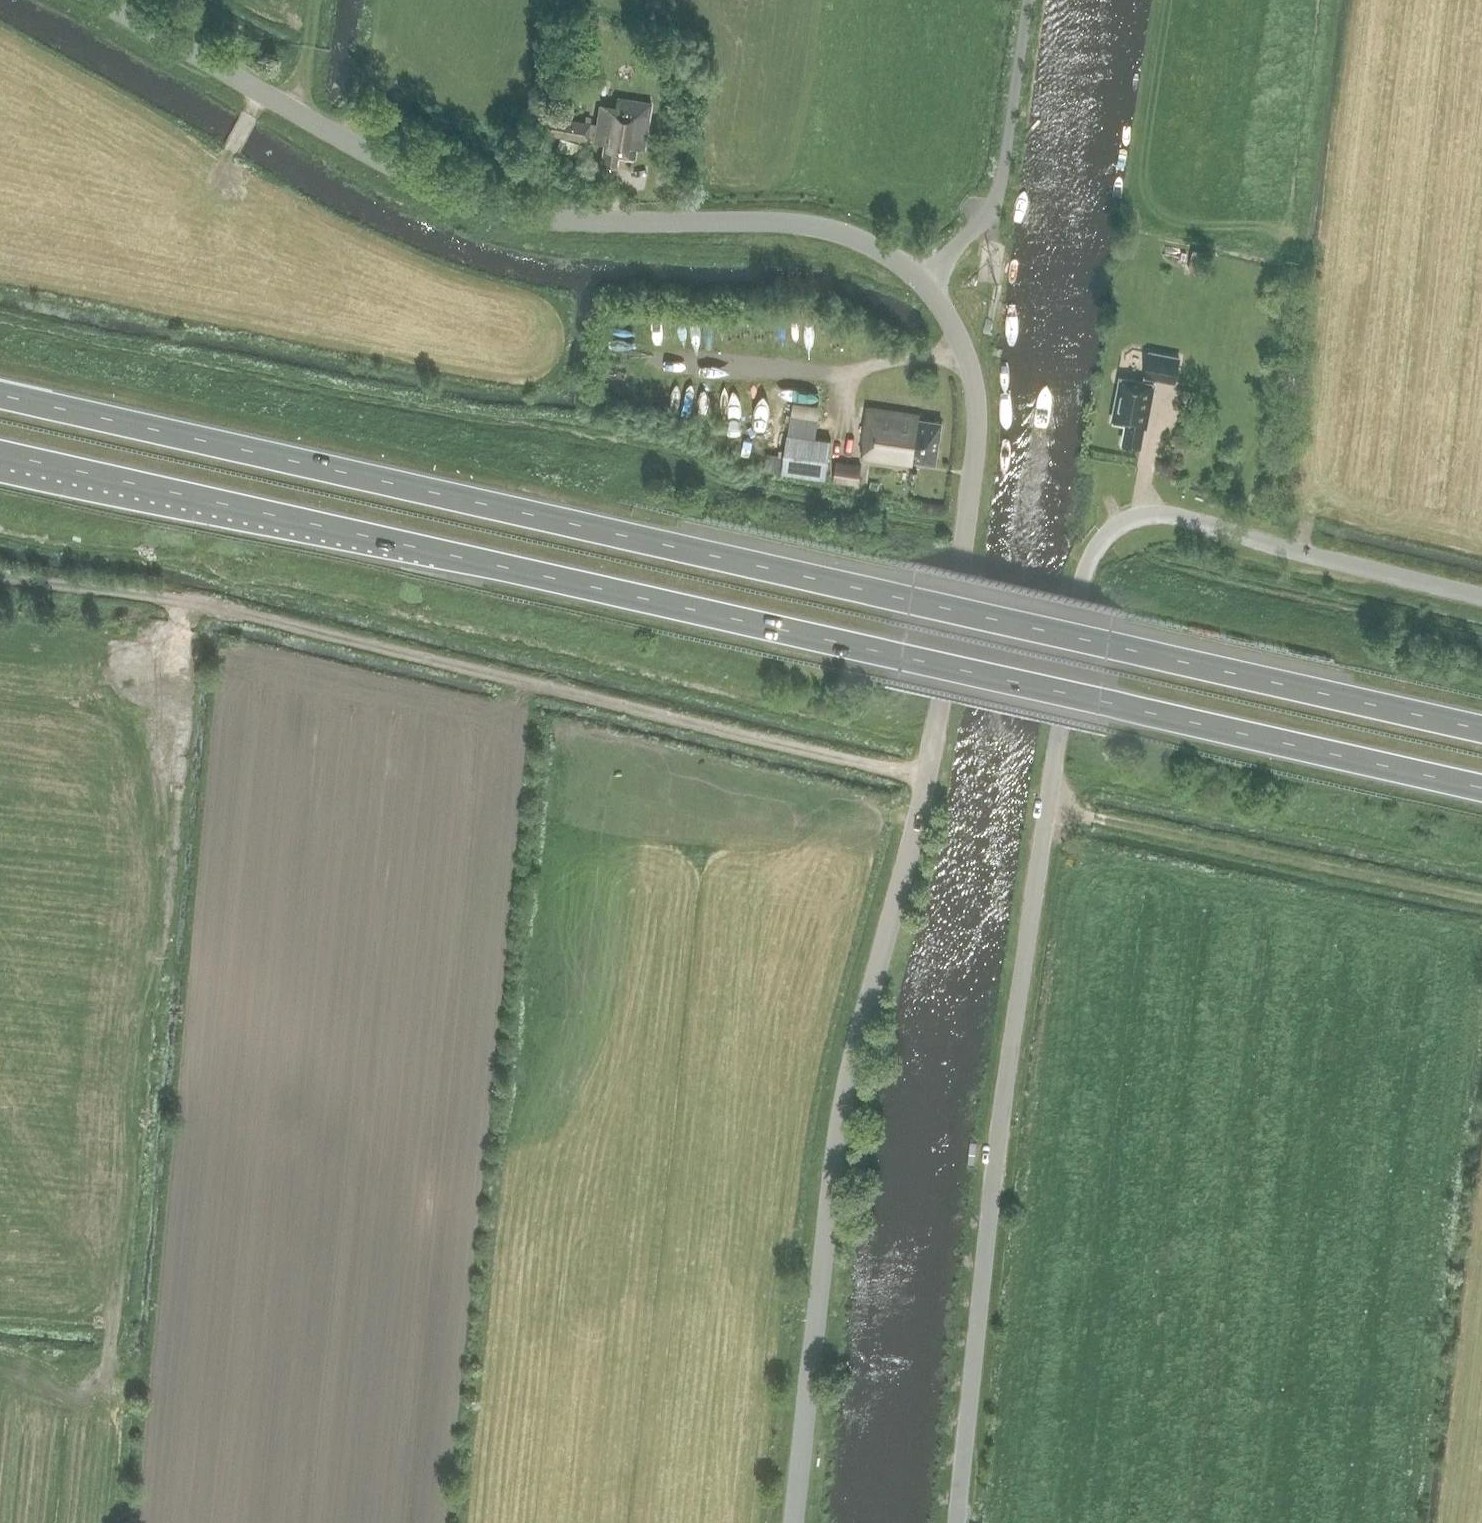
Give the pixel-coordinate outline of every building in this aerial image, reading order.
[(644,147),(651,102),(617,96),(615,105),(600,104),(597,123),(546,115),(544,130),(594,138),(593,140),(604,141),(601,162),(616,164),(618,155),(635,157),(637,146),(644,147)] [(1205,266),(1208,253),(1194,249),(1189,270),(1210,275),(1212,267),(1205,266)] [(1145,449),(1154,388),(1154,386),(1153,385),(1154,379),(1175,382),(1178,359),(1148,354),(1144,384),(1120,381),(1114,424),(1128,426),(1125,446),(1145,449)] [(943,459),(948,417),(925,414),(925,410),(873,403),(869,437),(871,437),(869,452),(919,459),(920,455),(943,459)] [(824,479),(831,440),(815,437),(818,419),(792,414),(782,471),(824,479)] [(767,452),(764,468),(779,471),(781,454),(767,452)] [(858,483),(861,464),(838,460),(835,479),(858,483)] [(868,488),(877,490),(878,483),(870,481),(868,488)]
